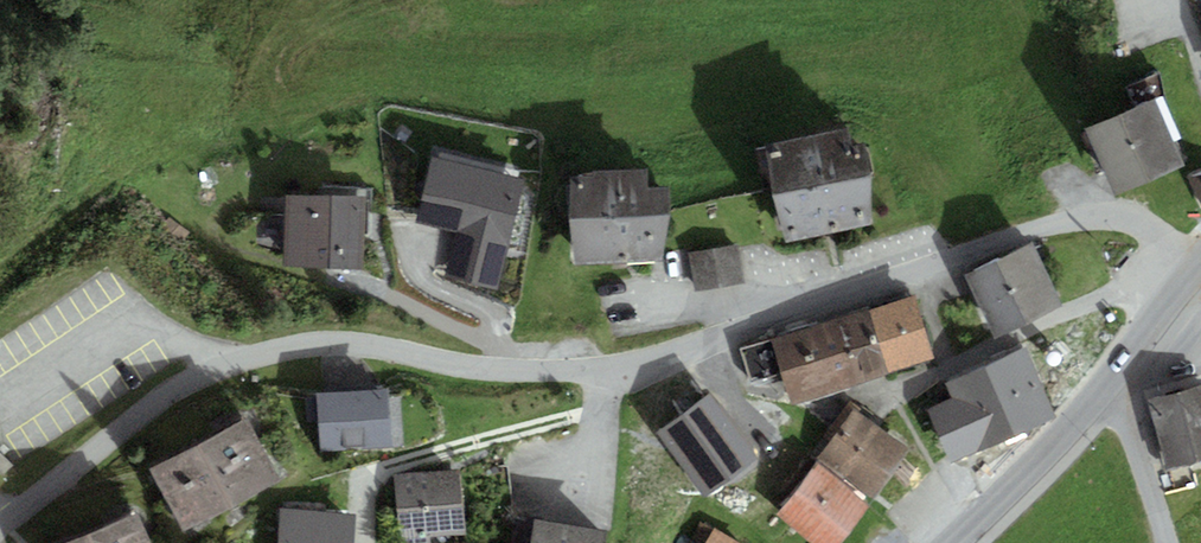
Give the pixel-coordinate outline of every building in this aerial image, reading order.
[(1163,103),(1101,131),(1128,190),(1189,163),(1163,103)] [(766,147),(787,240),(871,224),(872,173),(866,143),(851,147),(848,129),(766,147)] [(525,168),(433,147),(416,220),(457,229),(446,275),(497,287),(525,168)] [(647,169),(573,174),(575,263),(661,262),(670,214),(669,186),(647,187),(647,169)] [(363,197),(295,197),(294,263),(363,264),(363,197)] [(737,245),(713,249),(720,287),(743,283),(737,245)] [(1035,246),(999,264),(1028,322),(1064,305),(1035,246)] [(720,287),(713,249),(689,253),(696,291),(720,287)] [(997,260),(966,276),(997,338),(1028,322),(999,264),(997,260)] [(869,311),(891,373),(935,358),(915,296),(869,311)] [(891,373),(869,311),(868,307),(835,319),(858,384),(891,373)] [(858,384),(835,319),(773,339),(783,374),(792,406),(858,384)] [(773,339),(739,349),(751,384),(783,374),(773,339)] [(1055,417),(1026,350),(946,384),(953,399),(927,410),(949,462),(1055,417)] [(1154,403),(1171,465),(1200,456),(1200,389),(1154,403)] [(393,393),(330,397),(332,447),(396,444),(393,393)] [(709,395),(656,435),(705,500),(759,460),(709,395)] [(906,450),(851,411),(816,459),(871,499),(906,450)] [(257,424),(164,470),(192,527),(285,481),(257,424)] [(815,467),(777,516),(811,542),(838,542),(866,507),(815,467)] [(465,473),(406,479),(412,534),(471,528),(465,473)] [(293,512),(291,542),(359,542),(361,517),(293,512)] [(83,542),(154,542),(145,519),(83,542)] [(535,519),(531,542),(605,542),(607,531),(535,519)] [(701,520),(690,538),(699,542),(741,542),(701,520)]
